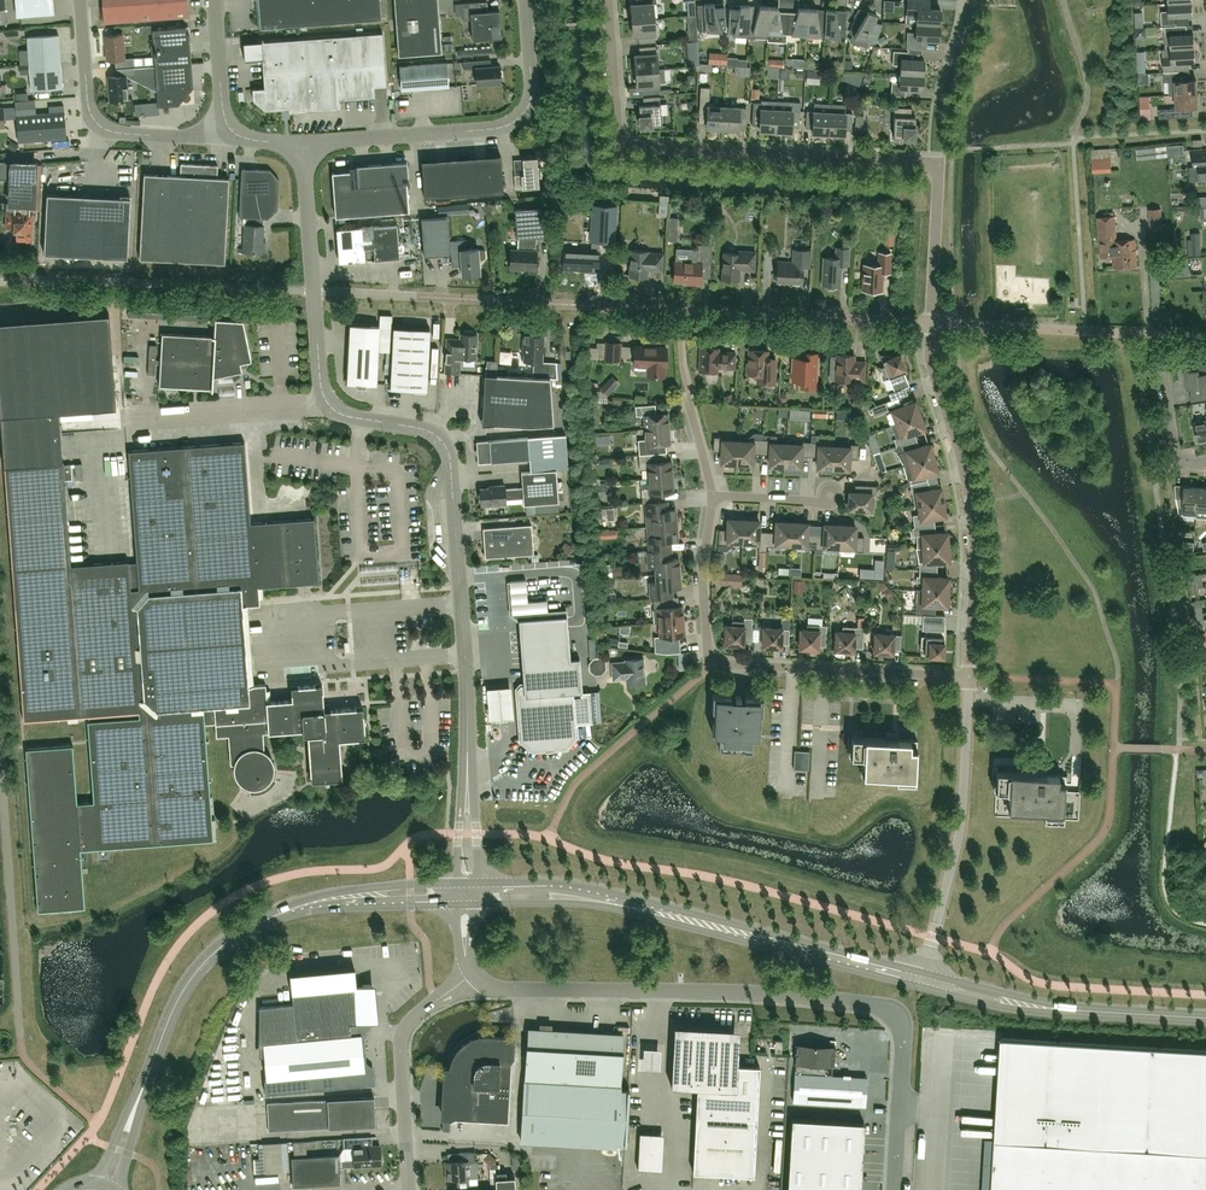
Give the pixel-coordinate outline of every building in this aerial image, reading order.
[(17,16),(54,13),(53,0),(16,0),(17,16)] [(187,0),(102,0),(104,22),(188,15),(187,0)] [(260,27),(381,18),(380,0),(258,0),(260,27)] [(445,51),(445,52),(452,51),(452,43),(444,44),(441,44),(438,0),(394,0),(399,55),(442,52),(445,51)] [(653,4),(657,3),(657,0),(637,0),(637,4),(631,4),(632,15),(632,20),(654,18),(653,4)] [(687,16),(696,15),(694,0),(686,1),(687,16)] [(887,9),(895,9),(895,0),(887,0),(887,9)] [(940,25),(941,9),(929,9),(930,0),(922,0),(908,0),(906,23),(917,24),(940,25)] [(455,15),(463,15),(463,20),(471,20),(472,39),(501,37),(499,10),(482,11),(482,2),(462,3),(462,4),(454,4),(455,15)] [(1192,2),(1169,3),(1169,11),(1161,11),(1162,24),(1176,24),(1176,16),(1193,16),(1192,2)] [(715,7),(714,3),(697,5),(699,31),(722,30),(721,28),(726,27),(724,6),(715,7)] [(749,37),(750,9),(750,5),(740,5),(739,8),(730,8),(729,31),(733,31),(733,37),(749,37)] [(759,9),(750,9),(749,37),(767,38),(769,6),(759,6),(759,9)] [(779,7),(769,6),(767,38),(767,42),(786,43),(787,34),(788,11),(779,10),(779,7)] [(797,11),(788,11),(787,34),(806,35),(808,8),(798,8),(797,11)] [(817,9),(808,8),(806,35),(825,36),(826,13),(818,12),(817,9)] [(826,9),(826,13),(825,36),(841,37),(845,37),(845,35),(846,14),(837,13),(836,10),(826,9)] [(866,14),(857,11),(850,32),(855,33),(850,41),(865,46),(867,40),(875,42),(882,23),(881,23),(881,24),(875,22),(877,15),(868,11),(866,14)] [(639,43),(656,41),(654,18),(632,20),(632,25),(633,25),(634,36),(638,35),(639,43)] [(939,40),(940,25),(917,24),(916,32),(907,32),(906,48),(922,49),(923,40),(939,40)] [(1185,32),(1185,25),(1165,26),(1166,48),(1163,49),(1195,47),(1194,33),(1187,34),(1185,32)] [(135,65),(155,63),(155,65),(192,62),(189,33),(186,33),(186,27),(152,30),(154,56),(134,58),(135,65)] [(340,108),(339,100),(375,97),(374,87),(387,86),(385,64),(384,64),(382,33),(244,43),(245,61),(257,60),(257,65),(263,64),(265,88),(252,89),(253,100),(265,110),(289,108),(289,112),(340,108)] [(29,63),(61,61),(59,34),(27,37),(29,63)] [(125,58),(123,34),(105,36),(107,60),(115,59),(116,66),(135,65),(134,58),(125,58)] [(636,71),(658,69),(656,46),(639,47),(640,55),(635,55),(636,66),(635,66),(636,71)] [(1195,61),(1195,47),(1163,49),(1164,57),(1164,72),(1179,71),(1190,71),(1189,62),(1195,61)] [(907,59),(908,51),(893,51),(893,64),(901,65),(900,73),(923,75),(924,60),(907,59)] [(1139,52),(1140,71),(1149,70),(1148,51),(1139,52)] [(737,56),(727,56),(727,64),(737,64),(737,56)] [(774,67),(774,59),(766,58),(766,66),(774,67)] [(476,68),(477,84),(501,82),(500,75),(502,74),(502,69),(500,68),(500,66),(480,67),(480,60),(463,61),(464,69),(476,68)] [(61,61),(29,63),(31,90),(63,88),(61,61)] [(136,77),(157,88),(158,107),(178,105),(194,87),(192,62),(155,65),(155,66),(135,67),(136,75),(136,77)] [(399,66),(400,78),(401,90),(449,86),(447,62),(399,66)] [(699,71),(711,71),(711,64),(699,63),(699,71)] [(136,75),(135,67),(116,69),(117,76),(108,77),(110,101),(128,99),(126,76),(136,75)] [(643,94),(659,93),(659,82),(665,82),(664,68),(658,69),(636,71),(636,75),(637,86),(642,86),(643,94)] [(807,69),(806,84),(819,85),(820,70),(807,69)] [(867,71),(863,82),(871,85),(876,74),(867,71)] [(1176,94),(1197,93),(1196,79),(1179,80),(1179,71),(1164,72),(1165,81),(1169,81),(1169,95),(1176,94)] [(923,90),(923,75),(900,73),(900,82),(892,82),(891,95),(906,96),(906,89),(923,90)] [(722,129),(724,106),(709,106),(710,87),(701,87),(699,122),(707,123),(707,127),(718,128),(722,129)] [(1159,109),(1159,118),(1181,117),(1181,108),(1198,107),(1197,93),(1176,94),(1176,108),(1159,109)] [(640,127),(662,125),(660,97),(643,98),(644,105),(639,105),(640,115),(639,116),(640,127)] [(771,131),(775,131),(777,101),(761,100),(761,102),(753,102),(752,125),(760,125),(760,130),(771,131)] [(777,101),(775,131),(780,132),(780,131),(791,132),(791,127),(799,127),(801,102),(777,101)] [(824,133),(824,134),(828,134),(830,104),(814,103),(814,111),(807,111),(806,128),(813,128),(813,133),(824,133)] [(828,134),(833,134),(844,134),(844,130),(851,130),(852,113),(845,113),(846,104),(830,104),(828,134)] [(746,108),(724,106),(722,129),(727,129),(727,128),(738,129),(738,124),(746,125),(746,108)] [(911,117),(911,108),(895,107),(893,137),(915,138),(915,127),(916,117),(911,117)] [(65,111),(17,115),(19,142),(67,138),(65,111)] [(856,115),(855,130),(863,131),(864,115),(856,115)] [(1193,152),(1194,167),(1199,167),(1200,180),(1205,179),(1205,151),(1193,152)] [(422,160),(424,197),(504,191),(501,155),(422,160)] [(537,157),(535,157),(535,156),(533,155),(532,155),(530,155),(528,155),(526,155),(525,156),(524,157),(523,158),(524,174),(514,175),(515,188),(539,186),(539,177),(542,177),(541,166),(538,167),(537,157)] [(1092,159),(1092,173),(1112,172),(1110,158),(1092,159)] [(11,178),(10,202),(10,203),(15,203),(15,212),(7,211),(6,227),(14,228),(14,230),(17,230),(16,243),(5,243),(4,252),(32,253),(34,213),(30,213),(30,210),(30,204),(34,204),(36,164),(12,162),(12,163),(5,163),(6,161),(0,161),(0,178),(11,178)] [(332,172),(336,216),(409,211),(407,182),(409,182),(407,162),(335,167),(334,169),(334,172),(332,172)] [(85,163),(70,164),(71,171),(86,170),(85,163)] [(140,258),(225,263),(229,178),(217,177),(218,165),(181,163),(180,175),(144,173),(140,258)] [(244,248),(238,248),(238,251),(265,252),(266,241),(263,241),(264,225),(264,218),(268,218),(278,209),(279,180),(270,170),(242,168),(239,217),(246,217),(245,224),(244,248)] [(47,194),(44,254),(127,258),(130,198),(47,194)] [(572,212),(581,212),(582,204),(573,203),(572,212)] [(466,213),(466,204),(438,206),(438,215),(466,213)] [(592,251),(564,250),(563,268),(581,269),(581,270),(591,270),(591,266),(599,266),(600,251),(599,251),(599,241),(615,242),(617,206),(593,205),(591,241),(592,241),(592,251)] [(510,252),(510,262),(511,262),(510,268),(525,269),(525,267),(535,268),(536,251),(535,251),(536,237),(545,236),(543,207),(515,209),(517,238),(520,238),(519,250),(511,249),(511,252),(510,252)] [(1162,228),(1161,208),(1148,209),(1150,229),(1162,228)] [(1100,257),(1113,256),(1113,268),(1137,267),(1135,239),(1117,240),(1115,216),(1114,216),(1114,212),(1103,212),(1104,217),(1097,217),(1100,257)] [(480,274),(479,259),(484,259),(485,257),(485,251),(483,249),(478,249),(478,248),(468,249),(467,239),(450,241),(448,216),(421,218),(424,255),(451,253),(452,266),(462,265),(462,275),(480,274)] [(400,257),(397,224),(337,228),(339,262),(400,257)] [(1193,254),(1201,254),(1200,243),(1192,244),(1193,254)] [(696,263),(675,261),(674,281),(690,282),(690,284),(700,284),(702,264),(711,264),(712,245),(697,244),(696,263)] [(821,284),(826,285),(826,287),(828,289),(833,289),(836,287),(836,285),(840,285),(842,265),(849,265),(850,248),(836,247),(835,258),(823,257),(821,284)] [(778,261),(776,282),(802,283),(803,266),(810,267),(811,250),(793,249),(792,261),(778,261)] [(631,250),(630,276),(647,277),(647,270),(663,271),(664,253),(649,252),(649,251),(631,250)] [(722,279),(739,280),(739,271),(742,269),(754,270),(755,251),(738,250),(738,253),(724,253),(722,279)] [(864,265),(863,290),(881,291),(882,272),(889,273),(890,253),(879,253),(878,266),(864,265)] [(0,322),(0,403),(5,465),(63,461),(60,411),(116,406),(109,314),(0,322)] [(214,376),(240,370),(242,370),(240,362),(251,359),(243,319),(216,318),(215,335),(212,335),(162,333),(161,360),(160,364),(159,386),(213,389),(214,376)] [(348,324),(345,382),(377,383),(380,326),(348,324)] [(394,327),(391,376),(391,388),(427,390),(430,329),(394,327)] [(461,339),(447,339),(446,372),(459,373),(460,358),(476,358),(478,334),(474,334),(473,331),(466,331),(464,333),(461,333),(461,339)] [(556,362),(543,361),(544,335),(525,334),(524,360),(534,361),(533,377),(550,379),(557,379),(556,362)] [(605,359),(620,360),(621,343),(606,342),(605,359)] [(155,363),(160,364),(161,360),(155,360),(156,345),(149,345),(148,367),(147,374),(155,374),(155,363)] [(634,365),(648,365),(648,375),(664,376),(664,366),(665,366),(666,348),(635,346),(634,365)] [(735,369),(735,352),(724,352),(724,353),(718,353),(719,348),(700,347),(699,371),(717,372),(718,368),(735,369)] [(776,358),(767,358),(768,350),(749,349),(748,363),(746,364),(746,370),(748,371),(748,374),(758,374),(757,383),(775,384),(776,358)] [(816,388),(817,353),(802,352),(802,358),(793,357),(792,371),(789,374),(792,377),(792,381),(801,382),(801,387),(816,388)] [(830,379),(835,379),(864,381),(865,362),(854,361),(854,355),(836,354),(836,358),(831,357),(830,379)] [(891,400),(908,394),(905,387),(907,386),(905,382),(908,381),(904,372),(906,371),(900,354),(891,357),(890,355),(881,354),(885,366),(882,367),(886,379),(890,377),(895,391),(889,393),(891,400)] [(1200,374),(1199,370),(1184,372),(1187,390),(1190,390),(1191,401),(1205,399),(1205,373),(1200,374)] [(482,425),(494,424),(531,426),(553,424),(550,379),(533,377),(485,374),(483,408),(482,425)] [(601,384),(606,394),(622,385),(617,375),(601,384)] [(892,410),(897,423),(920,415),(912,399),(903,404),(904,406),(892,410)] [(888,411),(885,402),(871,408),(874,416),(888,411)] [(870,407),(864,403),(858,411),(858,412),(870,407)] [(644,415),(645,430),(669,428),(668,413),(656,414),(655,404),(635,406),(636,416),(644,415)] [(894,439),(896,446),(914,440),(912,433),(924,428),(920,415),(897,423),(901,436),(894,439)] [(1194,422),(1197,442),(1205,441),(1205,420),(1194,422)] [(638,440),(639,455),(655,453),(656,453),(655,444),(670,443),(669,428),(645,430),(646,439),(638,440)] [(749,463),(752,464),(753,453),(762,454),(763,435),(763,433),(754,433),(748,438),(747,442),(738,441),(737,463),(749,464),(749,463)] [(811,442),(810,456),(818,457),(818,467),(821,467),(821,468),(833,469),(834,446),(818,445),(819,435),(811,434),(811,442)] [(770,454),(770,465),(773,465),(785,466),(786,444),(776,443),(777,435),(763,435),(762,454),(770,454)] [(476,455),(477,454),(478,463),(530,459),(528,437),(476,441),(477,450),(475,450),(476,455)] [(722,451),(721,462),(725,462),(725,463),(737,463),(738,441),(722,440),(722,437),(714,437),(713,451),(722,451)] [(896,446),(895,446),(897,453),(904,465),(934,457),(929,444),(917,447),(914,440),(896,446)] [(5,465),(24,720),(89,715),(89,721),(88,721),(94,801),(78,802),(73,744),(26,748),(34,853),(38,911),(85,907),(82,861),(87,860),(86,849),(98,848),(214,839),(213,824),(205,723),(216,723),(217,736),(229,735),(231,764),(234,764),(234,767),(234,769),(234,770),(234,771),(235,773),(235,774),(236,776),(236,777),(238,780),(239,782),(241,783),(242,784),(244,785),(245,786),(247,787),(249,788),(251,788),(258,788),(260,787),(261,787),(262,787),(263,786),(264,786),(266,785),(268,783),(270,781),(271,779),(272,778),(273,776),(274,773),(274,772),(274,770),(275,768),(274,767),(274,765),(274,764),(274,762),(273,760),(272,759),(272,758),(271,757),(270,756),(269,754),(268,753),(266,752),(263,750),(264,747),(263,733),(303,730),(304,734),(308,734),(311,781),(343,779),(340,740),(366,738),(365,722),(363,707),(331,709),(324,703),(323,684),(291,686),(292,699),(267,701),(266,684),(249,685),(243,605),(260,604),(259,587),(319,582),(314,517),(251,522),(245,441),(174,447),(174,443),(163,444),(163,447),(128,450),(137,561),(129,562),(129,560),(71,565),(65,480),(64,465),(63,461),(5,465)] [(802,445),(786,444),(785,466),(797,467),(797,466),(801,466),(801,456),(810,456),(811,442),(803,441),(802,445)] [(845,469),(849,469),(849,458),(858,459),(859,444),(851,444),(851,447),(834,446),(833,469),(845,469)] [(648,478),(673,476),(672,461),(656,462),(655,453),(639,455),(640,468),(647,468),(648,478)] [(911,485),(926,482),(924,475),(936,471),(934,457),(904,465),(909,486),(911,485)] [(71,464),(64,465),(65,480),(72,480),(71,464)] [(535,504),(559,502),(557,477),(556,469),(521,472),(522,479),(523,487),(505,488),(505,485),(495,485),(495,487),(480,488),(481,505),(506,503),(506,499),(523,498),(524,504),(535,504)] [(674,492),(673,476),(648,478),(649,488),(641,489),(642,503),(659,501),(658,493),(674,492)] [(927,490),(926,482),(911,485),(912,492),(914,506),(918,505),(919,506),(943,502),(940,488),(927,490)] [(858,492),(850,492),(849,495),(848,505),(849,506),(849,508),(871,510),(871,494),(876,494),(877,486),(859,485),(858,492)] [(1196,517),(1198,487),(1188,486),(1188,485),(1175,485),(1179,513),(1183,513),(1183,515),(1196,515),(1196,517)] [(1198,487),(1196,517),(1205,518),(1205,487),(1198,487)] [(668,501),(660,501),(646,503),(648,527),(676,524),(675,509),(669,510),(668,501)] [(535,513),(559,511),(559,502),(535,504),(535,513)] [(943,502),(919,506),(920,514),(913,515),(915,527),(912,527),(912,528),(932,525),(932,518),(944,516),(943,502)] [(728,519),(728,530),(719,529),(718,550),(726,550),(733,545),(733,541),(743,542),(744,519),(732,519),(728,519)] [(759,551),(766,551),(767,532),(759,531),(759,521),(756,520),(744,519),(743,542),(759,542),(759,551)] [(775,543),(791,544),(792,522),(780,521),(780,522),(777,522),(776,532),(767,532),(766,551),(767,551),(767,546),(775,547),(775,543)] [(804,523),(792,522),(791,544),(807,545),(807,548),(815,549),(816,529),(813,529),(807,526),(808,523),(804,523)] [(532,524),(483,528),(484,540),(485,557),(528,554),(534,554),(532,524)] [(678,540),(676,524),(648,527),(649,550),(671,549),(670,540),(678,540)] [(823,546),(839,547),(840,524),(828,524),(825,524),(825,527),(819,529),(816,529),(815,549),(815,553),(822,553),(822,549),(823,549),(823,546)] [(863,551),(864,537),(855,536),(856,526),(852,526),(852,525),(840,524),(839,547),(855,548),(855,551),(863,551)] [(932,525),(912,528),(913,536),(917,535),(917,547),(917,548),(948,546),(946,532),(933,533),(932,525)] [(619,529),(603,530),(604,539),(620,538),(619,529)] [(948,546),(917,548),(917,547),(916,548),(918,559),(918,562),(919,562),(919,569),(935,569),(935,561),(947,561),(948,546)] [(680,572),(679,558),(671,558),(671,549),(649,550),(647,551),(648,567),(655,567),(656,574),(680,572)] [(923,582),(923,590),(948,592),(947,577),(935,577),(935,569),(919,569),(919,576),(916,576),(916,581),(923,582)] [(681,587),(680,572),(656,574),(656,582),(649,582),(650,599),(653,598),(674,597),(674,587),(681,587)] [(731,572),(730,585),(741,585),(742,573),(731,572)] [(559,586),(560,601),(568,600),(567,577),(556,577),(556,586),(559,586)] [(517,620),(519,619),(524,684),(521,685),(517,688),(521,740),(533,750),(566,747),(576,735),(573,692),(582,692),(580,658),(570,659),(567,616),(548,617),(547,600),(528,602),(526,580),(510,581),(512,614),(516,614),(517,620)] [(804,580),(794,580),(793,592),(803,593),(804,580)] [(948,592),(923,590),(917,589),(916,614),(923,614),(932,615),(933,607),(936,607),(945,608),(948,592)] [(659,624),(659,622),(684,620),(683,606),(674,606),(674,597),(653,598),(654,610),(652,610),(653,624),(659,624)] [(789,644),(789,629),(790,614),(782,614),(782,620),(782,628),(764,627),(763,646),(781,647),(781,644),(789,644)] [(921,648),(925,648),(925,654),(943,655),(944,637),(941,637),(941,630),(944,631),(945,616),(932,615),(923,614),(922,629),(930,630),(930,636),(921,636),(921,648)] [(744,621),(732,620),(732,626),(723,625),(723,634),(726,634),(725,644),(744,645),(744,641),(751,642),(752,618),(744,618),(744,621)] [(685,635),(684,620),(659,622),(659,624),(660,636),(655,637),(655,646),(680,645),(679,635),(685,635)] [(818,649),(818,646),(826,646),(827,625),(807,624),(807,630),(801,629),(800,648),(818,649)] [(864,627),(842,626),(842,632),(836,631),(835,650),(854,651),(854,647),(863,648),(864,627)] [(893,649),(901,650),(901,635),(876,633),(875,652),(893,653),(893,649)] [(608,644),(618,645),(619,638),(609,636),(608,644)] [(681,652),(680,645),(655,646),(656,652),(667,653),(681,652)] [(606,668),(605,662),(600,657),(594,658),(590,663),(590,669),(595,674),(601,673),(606,668)] [(646,683),(644,658),(625,660),(625,661),(612,662),(613,679),(626,678),(627,684),(646,683)] [(498,688),(485,689),(487,721),(500,720),(512,719),(509,688),(498,688)] [(731,706),(731,695),(713,694),(712,709),(721,710),(720,720),(713,720),(712,732),(719,733),(719,747),(730,747),(730,739),(741,740),(741,748),(752,749),(752,739),(752,738),(753,734),(760,735),(760,734),(761,722),(753,722),(754,712),(762,712),(763,696),(745,695),(744,706),(741,706),(731,706)] [(886,739),(886,738),(852,737),(851,756),(864,756),(863,774),(896,776),(896,781),(915,782),(917,740),(898,739),(896,739),(897,734),(893,733),(891,733),(888,733),(888,739),(886,739)] [(808,769),(809,751),(795,750),(794,750),(794,769),(795,769),(806,769),(808,769)] [(1034,773),(997,771),(996,790),(1009,791),(1008,809),(1044,811),(1044,818),(1063,819),(1065,786),(1065,775),(1046,774),(1045,774),(1045,768),(1041,768),(1036,768),(1036,774),(1034,774),(1034,773)] [(362,1033),(360,1022),(373,1021),(369,984),(357,985),(356,973),(290,979),(292,1003),(259,1006),(266,1078),(264,1079),(265,1093),(311,1089),(374,1083),(373,1068),(365,1069),(361,1034),(362,1033)] [(521,1141),(618,1147),(618,1144),(625,1144),(625,1145),(627,1145),(630,1089),(628,1089),(628,1090),(621,1090),(622,1084),(624,1045),(624,1035),(529,1029),(528,1039),(527,1039),(525,1080),(521,1141)] [(513,1056),(511,1055),(512,1037),(489,1035),(489,1040),(486,1040),(483,1040),(479,1040),(476,1041),(473,1043),(470,1044),(467,1046),(465,1048),(463,1050),(461,1052),(459,1055),(458,1057),(457,1061),(456,1064),(455,1066),(455,1069),(451,1068),(450,1080),(444,1079),(442,1115),(449,1116),(450,1118),(454,1116),(507,1119),(511,1061),(513,1056)] [(1002,1036),(992,1189),(1205,1189),(1205,1049),(1002,1036)] [(672,1083),(672,1086),(698,1087),(694,1172),(755,1175),(760,1065),(736,1064),(737,1040),(713,1039),(713,1038),(701,1037),(701,1038),(676,1037),(674,1083),(672,1083)] [(834,1065),(836,1045),(797,1043),(796,1063),(796,1073),(795,1073),(794,1102),(866,1106),(868,1077),(851,1076),(851,1074),(844,1074),(844,1075),(833,1075),(833,1065),(834,1065)] [(661,1049),(643,1047),(642,1067),(660,1068),(661,1049)] [(789,1077),(791,1065),(783,1064),(781,1076),(789,1077)] [(374,1097),(327,1099),(267,1103),(269,1131),(376,1125),(374,1097)] [(450,1119),(443,1118),(442,1130),(449,1130),(450,1119)] [(788,1189),(860,1189),(864,1122),(792,1118),(788,1189)] [(640,1132),(638,1168),(650,1169),(651,1154),(662,1155),(663,1148),(652,1148),(652,1133),(640,1132)] [(775,1148),(785,1148),(786,1133),(776,1132),(775,1148)] [(362,1145),(362,1137),(343,1138),(344,1159),(339,1160),(339,1154),(291,1157),(293,1186),(341,1183),(340,1167),(381,1165),(380,1144),(362,1145)] [(475,1162),(475,1151),(460,1152),(461,1161),(446,1161),(447,1179),(456,1178),(457,1186),(470,1185),(470,1177),(478,1177),(477,1162),(475,1162)] [(268,1175),(282,1174),(281,1167),(267,1168),(268,1175)] [(496,1189),(482,1189),(516,1189),(515,1176),(496,1178),(496,1189)]
